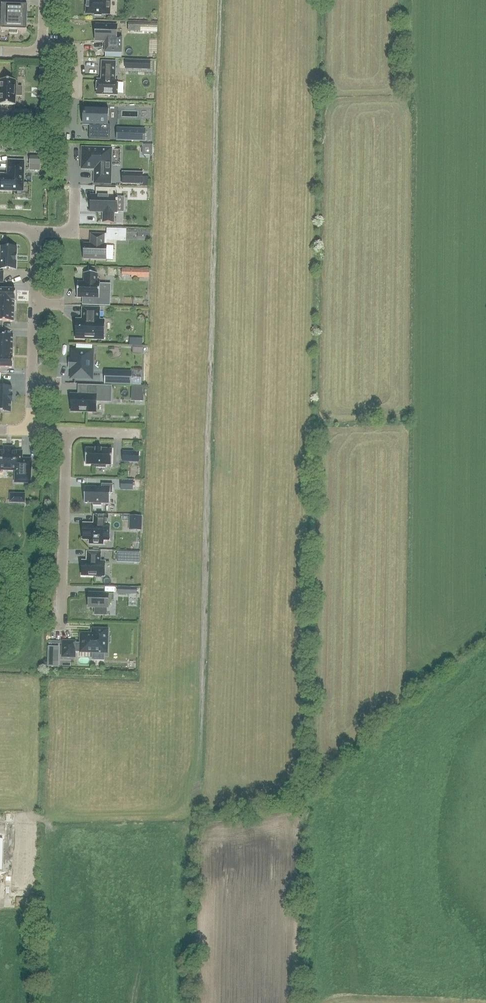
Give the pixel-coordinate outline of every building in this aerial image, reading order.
[(2,5),(4,5),(4,12),(0,11),(0,17),(27,17),(27,12),(25,12),(25,6),(28,6),(28,5),(17,5),(17,0),(2,0),(2,5)] [(86,12),(95,13),(95,14),(102,14),(102,13),(109,13),(110,0),(87,0),(86,12)] [(0,17),(0,22),(4,22),(3,28),(1,28),(1,29),(9,29),(10,32),(18,33),(18,30),(27,30),(27,29),(24,29),(24,23),(27,23),(27,17),(0,17)] [(154,23),(130,23),(130,28),(148,28),(148,32),(154,32),(154,23)] [(96,25),(95,39),(105,40),(105,52),(104,57),(121,58),(122,53),(122,36),(117,36),(117,26),(96,25)] [(115,62),(101,62),(101,80),(97,80),(96,95),(117,95),(118,81),(115,81),(115,62)] [(48,76),(49,67),(39,66),(39,76),(48,76)] [(22,87),(18,87),(18,81),(16,81),(16,79),(0,79),(0,80),(0,104),(15,104),(16,95),(22,95),(22,87)] [(83,112),(82,124),(91,125),(91,129),(89,129),(89,138),(88,138),(88,139),(109,140),(109,124),(106,124),(107,107),(84,106),(84,112),(83,112)] [(29,110),(14,109),(13,119),(29,120),(29,110)] [(133,128),(117,128),(116,140),(133,141),(133,128)] [(96,182),(110,183),(111,150),(83,149),(82,168),(93,168),(96,171),(96,182)] [(28,167),(39,167),(39,157),(28,157),(28,167)] [(8,176),(0,175),(0,189),(22,190),(23,162),(9,162),(8,176)] [(122,171),(121,184),(142,185),(143,172),(122,171)] [(91,196),(90,211),(103,212),(103,222),(114,223),(114,212),(116,212),(117,197),(115,197),(115,188),(97,188),(97,196),(91,196)] [(84,244),(83,259),(106,260),(107,240),(125,240),(125,229),(107,228),(107,235),(104,235),(91,234),(91,244),(84,244)] [(1,256),(0,269),(15,269),(16,248),(1,247),(1,248),(0,248),(0,256),(1,256)] [(77,282),(77,298),(77,297),(95,298),(94,305),(109,306),(110,292),(99,292),(100,283),(99,283),(97,283),(97,274),(97,273),(84,273),(84,282),(78,282),(77,282)] [(14,301),(15,301),(15,290),(0,289),(0,300),(14,301)] [(14,311),(14,301),(0,300),(0,310),(14,311)] [(76,319),(75,338),(103,339),(104,320),(99,320),(99,308),(82,308),(82,320),(76,319)] [(14,322),(14,321),(14,311),(0,310),(0,321),(14,322)] [(13,347),(13,337),(13,336),(0,336),(0,346),(13,347)] [(12,357),(13,347),(0,346),(0,356),(12,357)] [(72,350),(71,377),(91,378),(91,360),(92,351),(86,351),(72,350)] [(0,356),(0,368),(12,368),(13,357),(12,357),(0,356)] [(105,373),(105,383),(131,384),(131,374),(105,373)] [(1,411),(1,413),(3,413),(3,411),(11,412),(12,388),(2,388),(2,380),(0,380),(0,411),(1,411)] [(70,395),(69,402),(71,402),(71,411),(96,412),(96,400),(110,401),(110,387),(88,386),(87,395),(71,395),(70,395)] [(131,387),(131,395),(143,396),(144,387),(131,387)] [(112,449),(86,448),(85,464),(95,465),(95,467),(105,468),(105,465),(112,465),(112,449)] [(122,461),(140,461),(140,451),(123,450),(122,461)] [(15,482),(30,482),(30,459),(21,459),(21,452),(0,451),(0,469),(16,470),(15,482)] [(139,480),(126,480),(126,488),(138,488),(139,480)] [(101,487),(84,487),(84,503),(93,503),(92,505),(101,506),(101,503),(109,504),(110,493),(112,493),(113,484),(101,484),(101,487)] [(11,491),(9,501),(25,503),(26,493),(11,491)] [(83,524),(83,539),(89,539),(89,543),(102,544),(103,540),(109,540),(109,525),(107,525),(107,516),(94,516),(94,524),(83,524)] [(135,516),(134,530),(142,530),(142,516),(135,516)] [(117,551),(117,561),(140,561),(140,551),(117,551)] [(87,561),(82,561),(81,576),(95,576),(95,577),(95,578),(102,578),(102,576),(104,576),(104,562),(100,562),(100,552),(87,552),(87,561)] [(89,594),(88,607),(95,607),(94,615),(108,615),(108,607),(108,594),(89,594)] [(75,644),(75,642),(63,641),(62,656),(74,657),(75,651),(92,652),(92,653),(104,653),(104,652),(106,652),(107,630),(93,629),(93,634),(88,634),(88,637),(81,636),(81,644),(75,644)] [(58,666),(59,640),(48,640),(47,666),(58,666)]
